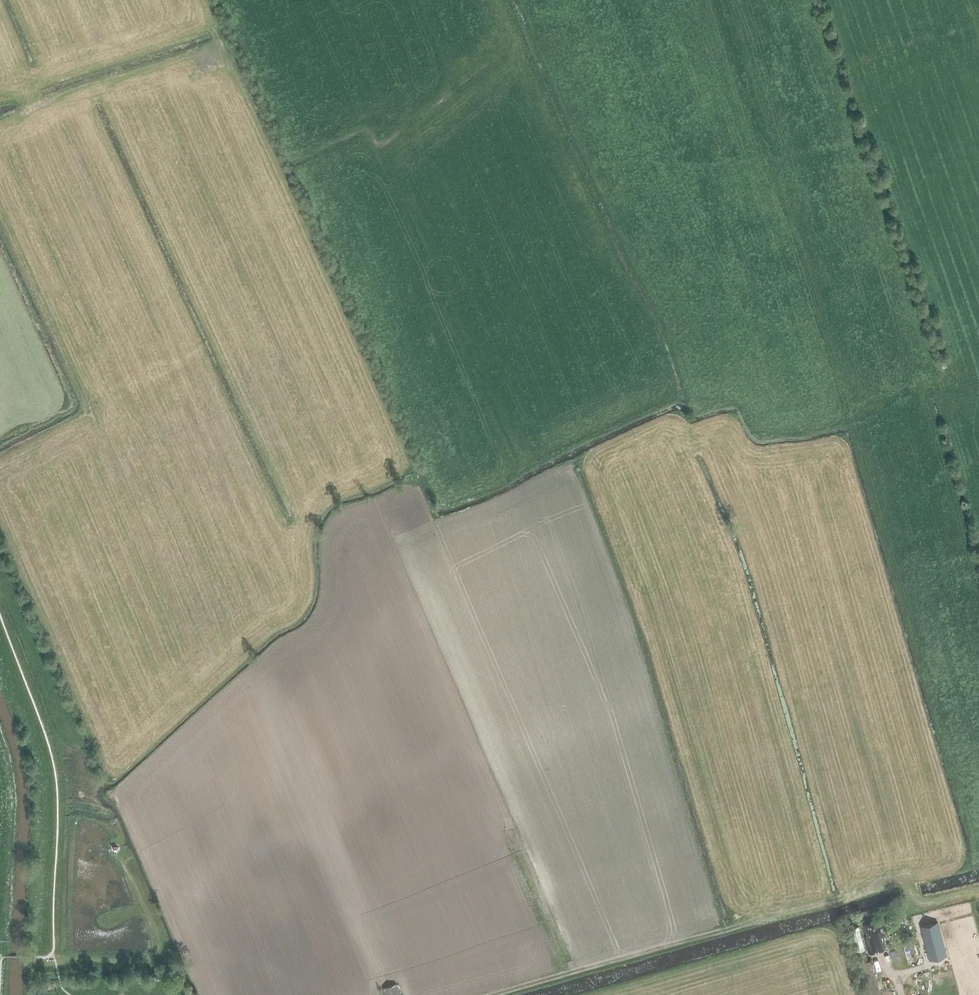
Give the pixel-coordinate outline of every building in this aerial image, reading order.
[(937,921),(920,926),(929,959),(946,955),(937,921)] [(885,950),(883,942),(886,941),(885,937),(882,938),(880,932),(878,933),(875,924),(865,926),(867,936),(864,937),(868,954),(885,950)] [(869,963),(858,927),(849,929),(862,974),(874,971),(871,962),(869,963)] [(872,994),(882,994),(879,980),(869,981),(872,994)] [(396,984),(383,988),(385,994),(400,994),(396,984)]
